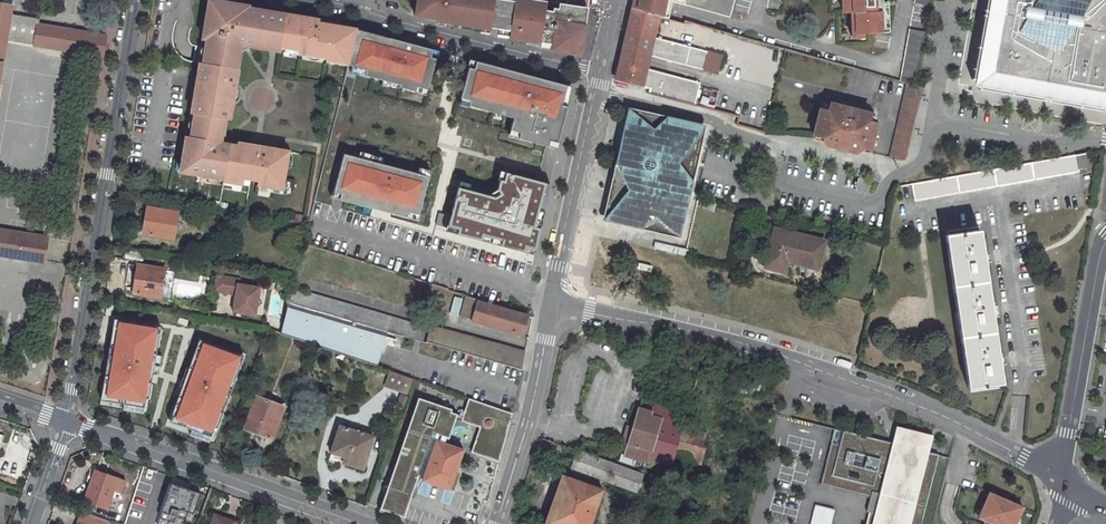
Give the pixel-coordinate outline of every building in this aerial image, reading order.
[(210,0),(209,0),(208,8),(216,9),(217,1),(210,0)] [(415,15),(452,23),(451,25),(489,31),(490,29),(509,32),(508,39),(551,45),(551,51),(580,55),(586,7),(565,4),(557,3),(539,0),(417,0),(415,15)] [(633,10),(668,20),(670,8),(672,0),(635,0),(633,10)] [(730,14),(735,0),(676,0),(730,14)] [(885,25),(889,24),(887,2),(883,2),(883,0),(842,0),(843,14),(855,13),(856,33),(886,32),(885,25)] [(1007,80),(1006,83),(985,79),(995,47),(1003,0),(984,0),(969,90),(1105,113),(1105,97),(1007,80)] [(995,47),(985,79),(1006,83),(1007,80),(1105,97),(1105,0),(1003,0),(995,47)] [(249,6),(217,1),(216,9),(208,8),(202,39),(207,40),(203,64),(204,64),(203,74),(198,73),(193,103),(197,104),(196,114),(194,114),(190,138),(186,137),(182,161),(186,162),(184,173),(209,177),(210,174),(224,176),(224,178),(243,180),(244,178),(258,181),(258,185),(274,188),(282,189),(283,183),(289,151),(269,148),(269,149),(257,148),(257,146),(238,143),(237,146),(221,143),(223,135),(224,135),(226,119),(230,120),(238,70),(234,70),(237,50),(248,43),(252,48),(279,52),(280,48),(300,51),(299,54),(328,59),(328,57),(339,59),(339,61),(349,63),(357,31),(358,28),(318,20),(318,21),(311,20),(311,19),(263,11),(257,14),(248,13),(249,8),(249,6)] [(39,25),(40,19),(10,14),(12,6),(0,4),(0,80),(6,40),(102,56),(105,36),(39,25)] [(696,41),(699,26),(684,21),(683,24),(668,20),(633,10),(622,57),(616,80),(650,88),(649,92),(694,104),(700,83),(671,75),(657,72),(646,69),(647,64),(649,56),(661,59),(674,63),(703,70),(708,52),(695,49),(654,38),(657,24),(682,32),(680,38),(696,41)] [(910,29),(900,81),(917,86),(926,32),(910,29)] [(433,50),(357,31),(349,63),(349,64),(354,65),(352,72),(401,85),(400,90),(427,97),(437,59),(431,58),(433,50)] [(716,74),(721,55),(708,52),(703,70),(716,74)] [(574,87),(478,62),(475,70),(470,69),(460,106),(514,120),(510,136),(558,149),(574,87)] [(908,85),(891,157),(905,160),(922,89),(908,85)] [(876,122),(869,121),(871,113),(830,103),(828,111),(821,109),(815,134),(824,137),(860,146),(870,148),(876,122)] [(705,131),(633,114),(616,186),(611,185),(604,213),(645,228),(676,235),(681,212),(686,213),(705,131)] [(824,137),(823,140),(825,143),(857,151),(860,149),(860,146),(824,137)] [(431,177),(344,154),(333,198),(419,221),(431,177)] [(1079,171),(1078,168),(1088,166),(1085,154),(912,184),(915,200),(1079,171)] [(490,196),(459,188),(448,231),(534,254),(541,229),(534,227),(545,184),(508,174),(506,183),(501,182),(499,190),(490,196)] [(288,184),(283,183),(282,189),(274,188),(273,192),(286,195),(288,184)] [(147,207),(142,233),(174,238),(178,212),(147,207)] [(686,213),(681,212),(676,235),(681,237),(686,213)] [(0,229),(0,255),(44,263),(48,237),(0,229)] [(767,265),(767,267),(781,271),(784,261),(817,269),(824,242),(776,230),(775,233),(772,232),(764,264),(767,265)] [(980,230),(948,235),(971,388),(1003,383),(980,230)] [(695,251),(656,243),(655,249),(694,257),(695,251)] [(126,249),(125,257),(143,260),(144,252),(126,249)] [(138,265),(134,292),(160,297),(165,269),(138,265)] [(227,277),(216,275),(213,291),(224,292),(227,277)] [(240,279),(227,277),(224,292),(236,295),(238,284),(239,284),(240,279)] [(284,284),(277,282),(275,289),(282,291),(284,284)] [(238,284),(236,295),(233,311),(254,315),(259,288),(239,284),(238,284)] [(292,287),(288,303),(414,339),(419,325),(292,287)] [(454,296),(450,314),(458,316),(462,298),(454,296)] [(467,297),(460,317),(522,335),(528,316),(478,301),(478,300),(467,297)] [(288,303),(281,334),(393,371),(399,348),(442,361),(446,348),(426,342),(422,341),(414,339),(288,303)] [(128,319),(123,349),(151,353),(154,334),(161,335),(163,324),(128,319)] [(419,325),(414,339),(422,341),(425,327),(419,325)] [(432,326),(426,342),(446,348),(481,358),(522,370),(525,352),(491,342),(491,344),(432,326)] [(163,343),(160,342),(161,335),(154,334),(151,353),(161,355),(163,343)] [(824,340),(823,347),(834,350),(835,343),(824,340)] [(108,358),(120,361),(122,350),(110,348),(108,358)] [(120,370),(114,403),(143,408),(148,375),(120,370)] [(413,378),(391,371),(386,386),(408,392),(413,378)] [(159,378),(148,375),(143,408),(154,410),(159,378)] [(257,396),(245,428),(272,438),(283,406),(257,396)] [(242,400),(220,397),(217,412),(237,416),(242,400)] [(422,480),(450,490),(464,449),(441,441),(449,416),(479,427),(471,452),(499,461),(512,413),(468,398),(462,416),(450,412),(451,409),(418,397),(380,509),(403,517),(418,474),(424,476),(422,480)] [(651,411),(638,407),(624,455),(672,468),(676,454),(699,461),(708,432),(681,425),(685,413),(653,404),(651,411)] [(340,425),(329,457),(347,463),(346,464),(364,469),(374,436),(340,425)] [(895,444),(927,453),(931,436),(899,428),(895,444)] [(821,486),(863,497),(865,491),(872,493),(870,499),(866,513),(869,513),(866,523),(922,523),(939,456),(927,453),(895,444),(844,431),(840,446),(832,443),(821,486)] [(637,493),(644,473),(577,451),(570,470),(637,493)] [(622,455),(620,461),(634,467),(637,461),(622,455)] [(96,470),(85,500),(107,507),(112,492),(119,494),(124,480),(96,470)] [(545,523),(590,523),(602,489),(562,475),(545,523)] [(427,496),(430,486),(422,484),(419,494),(427,496)] [(197,491),(168,485),(161,520),(180,523),(189,523),(197,491)] [(1023,508),(989,494),(981,512),(985,513),(982,521),(985,522),(984,523),(1016,523),(1023,508)] [(811,523),(831,523),(835,510),(816,506),(811,523)] [(109,520),(103,518),(82,511),(78,521),(77,523),(107,523),(109,520)] [(211,523),(235,523),(236,522),(215,514),(211,523)]
